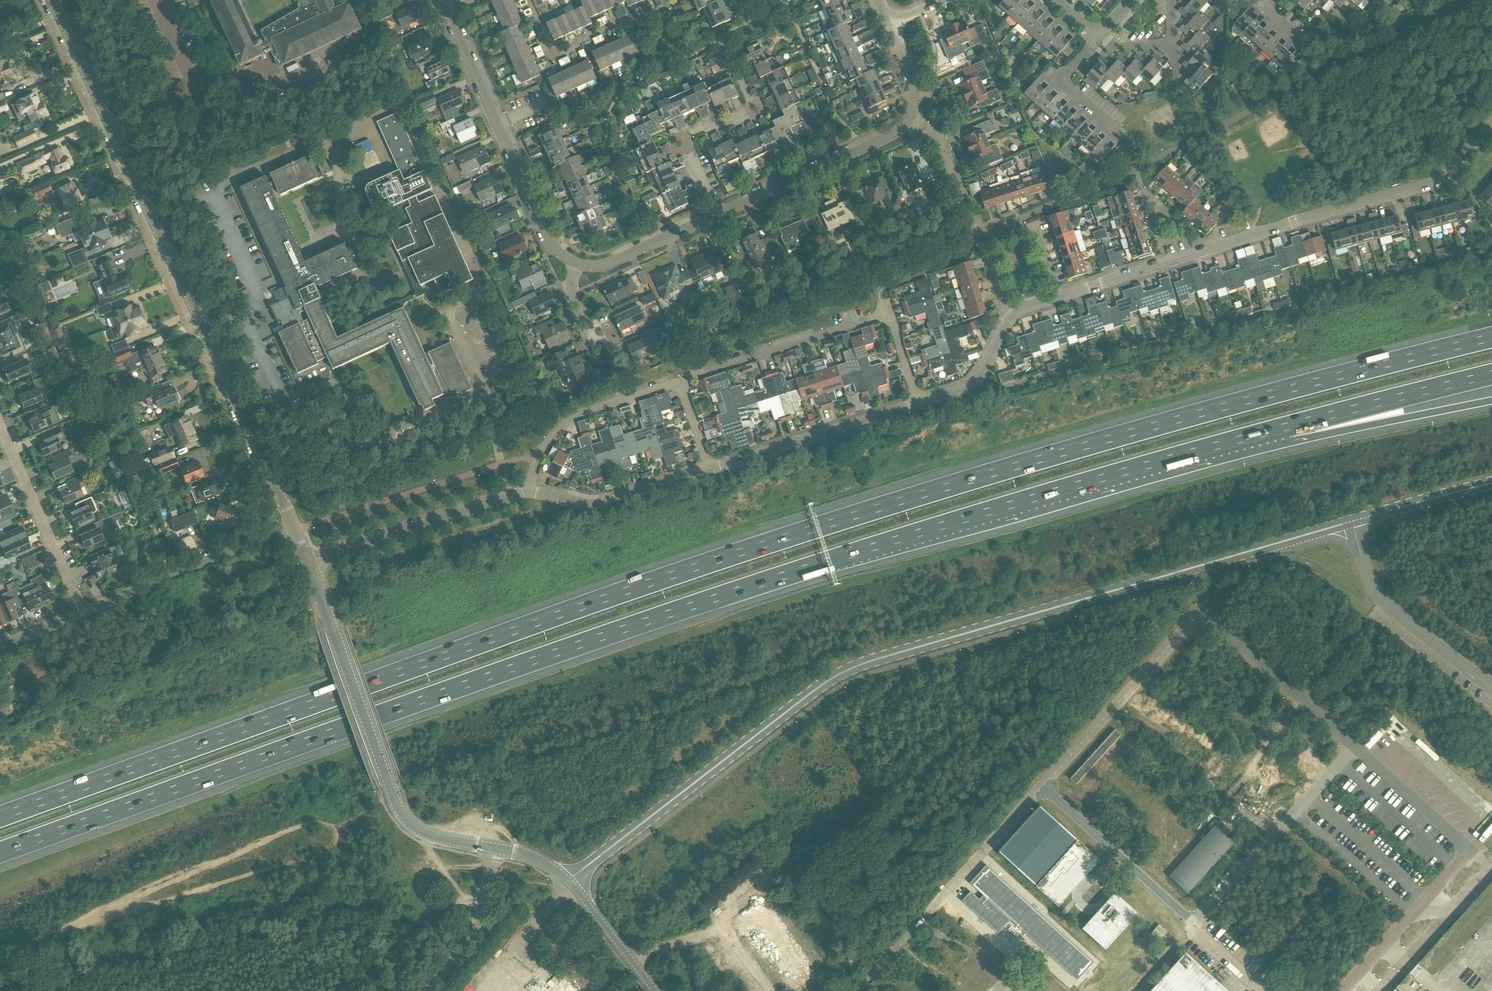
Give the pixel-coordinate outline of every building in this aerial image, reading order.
[(241,66),(265,55),(263,51),(275,45),(284,65),(362,29),(349,2),(336,8),(333,0),(310,0),(299,5),(301,10),(260,29),(266,41),(263,43),(263,42),(260,43),(240,0),(210,0),(241,66)] [(514,4),(513,0),(497,0),(492,2),(497,12),(514,4)] [(584,6),(590,18),(599,14),(593,0),(584,0),(581,1),(584,7),(584,6)] [(604,0),(593,0),(599,14),(608,10),(604,0)] [(615,0),(604,0),(608,10),(618,6),(615,0)] [(694,1),(698,11),(704,8),(716,2),(715,0),(695,0),(694,1)] [(726,10),(722,0),(720,0),(716,2),(704,8),(708,18),(726,10)] [(842,0),(820,0),(825,10),(843,2),(842,0)] [(1021,0),(1005,0),(999,7),(1008,15),(1021,0)] [(1031,9),(1021,0),(1008,15),(1018,23),(1031,9)] [(1189,4),(1185,9),(1192,15),(1188,19),(1191,22),(1199,12),(1207,3),(1204,0),(1193,0),(1189,4)] [(1227,10),(1237,10),(1240,6),(1236,3),(1234,5),(1234,0),(1227,0),(1227,10)] [(1250,4),(1245,0),(1238,0),(1236,2),(1245,10),(1250,4)] [(1295,2),(1310,15),(1318,5),(1312,0),(1313,0),(1297,0),(1295,2)] [(1312,0),(1318,5),(1323,10),(1331,0),(1313,0),(1312,0)] [(843,2),(825,10),(829,20),(847,11),(843,2)] [(419,4),(396,14),(402,28),(425,18),(419,4)] [(519,13),(514,4),(497,12),(501,21),(519,13)] [(575,11),(583,28),(593,24),(590,18),(584,6),(584,7),(575,11)] [(1379,7),(1376,11),(1383,17),(1386,13),(1379,7)] [(391,9),(378,15),(381,20),(394,14),(391,9)] [(1031,9),(1018,23),(1028,32),(1041,17),(1031,9)] [(726,10),(708,18),(713,28),(731,20),(726,10)] [(1387,15),(1390,21),(1401,16),(1398,10),(1387,15)] [(566,15),(574,32),(583,28),(575,11),(566,15)] [(852,21),(847,11),(829,20),(833,29),(834,29),(846,24),(852,21)] [(1199,12),(1191,22),(1186,27),(1193,33),(1190,37),(1192,39),(1200,30),(1209,20),(1199,12)] [(524,24),(519,13),(501,21),(506,31),(518,26),(518,27),(524,24)] [(1244,34),(1254,22),(1245,13),(1234,25),(1235,26),(1233,28),(1233,32),(1237,35),(1241,35),(1243,33),(1244,34)] [(574,32),(566,15),(556,19),(564,37),(574,32)] [(1050,25),(1041,17),(1028,32),(1037,40),(1050,25)] [(564,37),(556,19),(547,24),(554,41),(564,37)] [(1223,26),(1217,20),(1213,24),(1223,34),(1223,26)] [(1372,20),(1369,24),(1374,28),(1377,24),(1372,20)] [(965,21),(954,26),(962,45),(968,42),(971,48),(982,44),(976,30),(970,32),(965,21)] [(1356,34),(1361,27),(1354,21),(1349,27),(1356,34)] [(1254,22),(1244,34),(1240,38),(1250,46),(1253,42),(1264,30),(1254,22)] [(833,41),(851,33),(846,24),(834,29),(833,29),(828,31),(833,41)] [(1050,25),(1037,40),(1047,49),(1060,34),(1050,25)] [(1368,32),(1369,33),(1372,29),(1367,25),(1366,25),(1363,28),(1364,29),(1368,32)] [(506,31),(499,34),(504,44),(522,36),(518,27),(518,26),(506,31)] [(962,45),(954,26),(943,30),(948,42),(942,44),(948,58),(959,53),(957,47),(962,45)] [(694,33),(691,28),(685,31),(687,36),(694,33)] [(1200,30),(1192,39),(1187,44),(1195,51),(1191,55),(1193,57),(1202,48),(1210,38),(1200,30)] [(1274,39),(1264,30),(1253,42),(1263,51),(1273,38),(1274,39)] [(1342,46),(1343,46),(1351,37),(1344,30),(1338,38),(1336,41),(1342,46)] [(428,32),(406,42),(413,56),(435,47),(428,32)] [(853,38),(851,33),(833,41),(827,43),(832,53),(837,51),(866,38),(864,33),(857,36),(853,38)] [(622,39),(630,57),(641,52),(632,34),(622,39)] [(1070,42),(1060,34),(1047,49),(1057,57),(1062,51),(1068,57),(1074,49),(1068,44),(1070,42)] [(527,46),(522,36),(504,44),(509,54),(527,46)] [(401,37),(388,43),(390,49),(404,42),(401,37)] [(868,43),(866,38),(837,51),(841,61),(860,53),(857,48),(862,46),(868,43)] [(1283,47),(1274,39),(1273,38),(1263,51),(1272,59),(1283,47)] [(612,43),(621,62),(630,57),(622,39),(612,43)] [(1219,39),(1215,43),(1223,50),(1223,42),(1219,39)] [(602,48),(611,66),(621,62),(612,43),(602,48)] [(768,62),(767,61),(759,44),(747,49),(750,54),(744,57),(747,63),(753,61),(755,66),(755,67),(768,62)] [(527,46),(509,54),(513,64),(532,56),(527,46)] [(1283,47),(1272,59),(1269,63),(1284,77),(1294,65),(1288,60),(1292,55),(1283,47)] [(611,66),(602,48),(592,52),(600,71),(611,66)] [(1010,52),(1005,48),(1001,52),(1006,57),(1010,52)] [(1202,48),(1193,57),(1189,62),(1196,68),(1192,73),(1194,75),(1203,66),(1212,56),(1202,48)] [(1232,58),(1237,53),(1231,48),(1226,53),(1232,58)] [(864,63),(860,53),(841,61),(842,61),(846,71),(864,63)] [(532,56),(513,64),(518,74),(536,66),(532,56)] [(773,58),(767,61),(768,62),(755,67),(760,79),(767,76),(779,71),(779,70),(773,58)] [(1151,83),(1162,70),(1168,76),(1169,72),(1169,65),(1167,64),(1168,63),(1165,61),(1162,65),(1154,59),(1149,64),(1150,65),(1140,74),(1141,74),(1151,83)] [(431,60),(418,65),(422,74),(428,72),(432,81),(426,84),(429,90),(438,86),(436,81),(451,74),(445,60),(433,65),(431,60)] [(968,60),(955,66),(957,72),(971,66),(968,60)] [(1137,60),(1132,65),(1132,66),(1123,74),(1133,83),(1141,74),(1140,74),(1150,65),(1149,64),(1147,62),(1143,66),(1137,60)] [(578,65),(587,84),(597,79),(589,61),(578,65)] [(1118,61),(1114,66),(1105,76),(1109,79),(1115,84),(1123,74),(1132,66),(1132,65),(1129,63),(1125,67),(1118,61)] [(10,71),(7,64),(5,64),(5,63),(4,64),(3,62),(0,63),(0,62),(0,75),(10,71)] [(1114,66),(1111,64),(1107,68),(1100,62),(1087,77),(1100,89),(1109,79),(1105,76),(1114,66)] [(868,72),(864,63),(846,71),(850,81),(856,79),(868,73),(868,72)] [(568,70),(577,88),(587,84),(578,65),(568,70)] [(536,66),(518,74),(523,84),(533,79),(534,81),(540,84),(542,79),(536,66)] [(1203,66),(1194,75),(1190,80),(1198,87),(1194,92),(1196,94),(1213,75),(1211,73),(1203,66)] [(784,67),(779,70),(779,71),(767,76),(772,87),(790,79),(784,67)] [(965,96),(984,88),(981,82),(987,79),(983,69),(969,75),(971,80),(960,86),(965,96)] [(1236,78),(1239,75),(1232,69),(1229,73),(1236,78)] [(558,74),(567,92),(577,88),(568,70),(558,74)] [(868,73),(856,79),(861,89),(878,81),(874,70),(868,73)] [(10,86),(9,82),(11,81),(10,79),(12,78),(11,78),(13,77),(10,71),(0,75),(0,90),(10,86)] [(546,80),(544,85),(549,87),(551,86),(556,97),(567,92),(558,74),(546,80)] [(720,84),(727,102),(739,97),(728,74),(722,76),(724,80),(719,83),(720,84)] [(816,74),(810,77),(812,82),(818,80),(819,80),(817,76),(816,74)] [(795,91),(790,79),(772,87),(778,99),(795,91)] [(878,81),(861,89),(865,99),(883,91),(878,81)] [(1035,102),(1045,90),(1036,82),(1025,94),(1035,102)] [(719,84),(708,90),(714,101),(713,101),(716,107),(727,102),(720,84),(719,83),(719,84)] [(1019,83),(1015,87),(1020,92),(1024,87),(1019,83)] [(705,84),(694,89),(701,106),(713,101),(714,101),(708,90),(705,84)] [(869,109),(887,101),(885,95),(896,91),(894,86),(883,91),(865,99),(869,109)] [(641,91),(643,93),(644,93),(645,95),(646,95),(646,96),(648,96),(648,97),(650,96),(651,97),(653,96),(649,87),(641,90),(641,91)] [(986,94),(984,88),(965,96),(970,107),(981,102),(983,108),(1002,100),(997,89),(986,94)] [(701,106),(694,89),(681,95),(689,112),(701,106)] [(1055,99),(1045,90),(1035,102),(1044,111),(1055,99)] [(459,91),(438,100),(443,112),(465,103),(459,91)] [(795,91),(778,99),(783,111),(794,105),(801,103),(795,91)] [(414,101),(419,113),(438,105),(433,93),(414,101)] [(1233,93),(1228,98),(1233,102),(1238,97),(1233,93)] [(1127,99),(1127,98),(1120,94),(1116,100),(1123,104),(1124,104),(1127,99)] [(12,105),(19,121),(29,116),(45,109),(44,108),(45,108),(43,102),(39,104),(35,95),(30,97),(29,97),(19,101),(19,102),(12,105)] [(668,95),(655,100),(660,111),(666,122),(678,117),(670,100),(668,95)] [(689,112),(681,95),(670,100),(678,117),(689,112)] [(824,96),(815,100),(820,112),(829,107),(824,96)] [(1055,99),(1044,111),(1054,119),(1064,107),(1055,99)] [(1211,112),(1219,107),(1216,102),(1208,106),(1211,112)] [(785,116),(779,119),(782,125),(788,123),(790,129),(791,128),(797,126),(802,137),(813,132),(805,114),(800,117),(794,105),(783,111),(785,116)] [(1064,107),(1054,119),(1063,128),(1074,116),(1064,107)] [(45,109),(29,116),(33,124),(24,128),(27,133),(14,139),(18,148),(36,140),(32,131),(45,125),(44,122),(48,120),(46,117),(48,116),(45,109)] [(852,116),(854,122),(872,114),(869,109),(852,116)] [(635,115),(634,115),(640,128),(646,125),(650,131),(656,128),(658,134),(663,132),(660,125),(666,122),(660,111),(643,118),(640,113),(635,115)] [(392,240),(393,242),(416,293),(384,308),(387,316),(338,338),(320,299),(322,298),(316,286),(319,285),(320,286),(357,270),(353,262),(354,261),(355,260),(357,259),(357,258),(356,257),(356,256),(354,255),(351,256),(345,245),(306,263),(276,198),(271,187),(276,185),(281,196),(319,178),(309,157),(271,175),(274,180),(268,182),(266,177),(241,188),(286,287),(273,293),(278,303),(271,307),(279,324),(282,322),(286,330),(280,333),(298,374),(319,364),(318,362),(328,357),(333,370),(391,343),(420,406),(422,405),(425,411),(436,406),(433,400),(448,393),(450,399),(472,389),(451,343),(426,354),(404,308),(403,308),(405,303),(425,294),(421,286),(435,280),(441,294),(473,280),(435,195),(419,203),(417,197),(433,190),(398,113),(377,122),(399,171),(370,184),(368,186),(367,187),(367,189),(366,190),(366,191),(366,193),(367,194),(373,208),(374,209),(375,211),(377,212),(379,212),(381,212),(383,212),(409,200),(411,206),(406,209),(413,223),(397,230),(395,232),(394,233),(393,234),(393,236),(392,238),(392,240)] [(623,119),(626,125),(631,123),(634,129),(634,130),(632,131),(634,136),(636,135),(641,147),(642,147),(654,142),(651,137),(658,134),(656,128),(650,131),(646,125),(640,128),(634,115),(623,119)] [(1084,124),(1074,116),(1063,128),(1073,136),(1084,124)] [(454,119),(441,125),(444,133),(449,131),(451,136),(457,134),(461,143),(478,135),(471,120),(457,126),(454,119)] [(776,128),(770,131),(775,142),(776,142),(793,134),(799,146),(805,144),(802,137),(797,126),(791,128),(790,129),(788,123),(782,125),(779,119),(773,122),(776,128)] [(969,149),(987,141),(985,135),(995,130),(991,120),(972,128),(975,133),(964,138),(969,149)] [(322,128),(325,135),(334,131),(331,124),(322,128)] [(545,148),(563,139),(558,129),(555,131),(552,124),(539,130),(542,137),(540,138),(545,148)] [(1084,124),(1073,136),(1082,145),(1093,132),(1084,124)] [(770,131),(759,136),(766,153),(778,147),(776,142),(775,142),(770,131)] [(1093,132),(1082,145),(1092,153),(1103,141),(1093,132)] [(766,153),(759,136),(747,141),(755,158),(766,153)] [(563,139),(545,148),(549,158),(567,149),(563,139)] [(361,156),(373,150),(368,140),(356,146),(361,156)] [(733,140),(721,146),(729,163),(740,157),(736,146),(733,140)] [(747,141),(736,146),(740,157),(743,163),(755,158),(747,141)] [(990,147),(987,141),(969,149),(973,160),(985,155),(987,161),(1001,155),(996,144),(990,147)] [(1113,150),(1103,141),(1092,153),(1102,162),(1113,150)] [(641,147),(635,150),(641,162),(659,154),(654,142),(642,147),(641,147)] [(729,163),(721,146),(709,151),(717,168),(719,173),(731,168),(729,163)] [(64,158),(59,147),(46,152),(43,152),(32,157),(32,158),(18,163),(22,173),(37,168),(36,166),(47,162),(46,159),(50,158),(52,163),(50,164),(55,176),(70,169),(65,157),(64,158)] [(457,159),(464,174),(491,162),(484,147),(457,159)] [(567,149),(549,158),(554,168),(559,165),(572,159),(567,149)] [(457,160),(454,154),(441,159),(444,165),(457,160)] [(659,154),(641,162),(637,163),(643,176),(646,174),(652,172),(664,166),(659,154)] [(572,159),(559,165),(563,175),(582,167),(577,156),(572,159)] [(323,176),(331,172),(325,159),(317,162),(323,176)] [(664,166),(652,172),(658,183),(676,175),(671,163),(664,166)] [(903,168),(897,171),(899,174),(900,174),(908,193),(925,186),(915,164),(904,169),(903,168)] [(604,168),(609,177),(614,175),(610,166),(604,168)] [(1162,187),(1175,174),(1166,166),(1154,179),(1162,187)] [(582,167),(563,175),(568,185),(586,176),(582,167)] [(1031,175),(1037,193),(1048,189),(1042,172),(1031,175)] [(1175,174),(1162,187),(1170,194),(1183,181),(1175,174)] [(676,175),(658,183),(663,195),(680,187),(681,187),(676,175)] [(1037,193),(1031,175),(1021,179),(1027,196),(1037,193)] [(482,202),(504,192),(497,176),(475,187),(482,202)] [(586,176),(568,185),(572,194),(591,186),(586,176)] [(872,204),(885,199),(892,214),(904,208),(899,195),(892,198),(883,177),(864,185),(872,204)] [(461,185),(458,178),(451,182),(454,188),(461,185)] [(1021,179),(1011,182),(1016,199),(1027,196),(1021,179)] [(58,215),(69,210),(70,214),(82,208),(81,205),(82,204),(73,183),(71,184),(70,181),(56,187),(58,190),(52,193),(55,198),(51,200),(58,215)] [(1183,181),(1170,194),(1178,202),(1191,188),(1183,181)] [(473,188),(470,182),(457,188),(460,194),(473,188)] [(1011,182),(1001,185),(1006,203),(1016,199),(1011,182)] [(36,197),(51,190),(49,184),(33,191),(36,197)] [(632,190),(632,191),(633,192),(633,193),(637,192),(641,190),(639,184),(634,186),(631,188),(632,190)] [(944,200),(937,184),(926,189),(937,214),(948,209),(950,214),(955,212),(949,198),(944,200)] [(1195,184),(1191,188),(1178,202),(1186,209),(1194,200),(1195,200),(1203,191),(1195,184)] [(1006,203),(1001,185),(990,189),(996,206),(1006,203)] [(577,204),(595,196),(591,186),(572,194),(577,204)] [(680,187),(663,195),(668,206),(674,203),(677,209),(688,204),(686,198),(691,196),(689,190),(683,193),(680,187)] [(996,206),(990,189),(980,192),(985,209),(996,206)] [(1487,189),(1480,197),(1491,208),(1491,193),(1487,189)] [(1130,191),(1113,197),(1107,198),(1111,209),(1116,207),(1134,202),(1130,191)] [(851,211),(853,210),(846,195),(820,207),(824,214),(822,214),(830,231),(847,223),(849,228),(857,224),(851,211)] [(581,214),(594,208),(594,209),(600,206),(595,196),(577,204),(581,214)] [(1219,205),(1228,213),(1234,206),(1225,198),(1219,205)] [(0,205),(0,211),(3,209),(4,213),(16,208),(12,199),(0,205)] [(1186,209),(1182,213),(1190,221),(1202,207),(1195,200),(1194,200),(1186,209)] [(1470,200),(1459,203),(1464,220),(1475,216),(1470,200)] [(1137,212),(1134,202),(1116,207),(1119,218),(1137,212)] [(1464,220),(1459,203),(1448,206),(1453,223),(1464,220)] [(1101,212),(1100,208),(1099,205),(1093,207),(1095,214),(1101,212)] [(511,206),(489,216),(496,230),(518,220),(511,206)] [(594,208),(581,214),(576,216),(580,226),(598,218),(604,216),(600,206),(594,209),(594,208)] [(1448,206),(1437,209),(1442,226),(1453,223),(1448,206)] [(1202,207),(1190,221),(1198,228),(1211,215),(1202,207)] [(1437,209),(1426,212),(1431,229),(1442,226),(1437,209)] [(904,222),(909,219),(905,210),(900,212),(904,222)] [(485,211),(472,216),(474,221),(487,216),(485,211)] [(1053,227),(1071,222),(1067,211),(1050,217),(1053,227)] [(1137,212),(1119,218),(1114,219),(1117,230),(1123,228),(1140,222),(1137,212)] [(1431,229),(1426,212),(1414,215),(1417,225),(1411,227),(1414,239),(1420,237),(1419,232),(1431,229)] [(800,237),(810,233),(802,214),(778,225),(783,237),(781,237),(787,251),(796,247),(798,250),(805,247),(800,237)] [(1211,215),(1198,228),(1206,235),(1219,222),(1211,215)] [(1386,219),(1391,235),(1402,232),(1403,238),(1409,236),(1406,224),(1400,225),(1397,216),(1386,219)] [(598,218),(580,226),(588,245),(607,236),(598,218)] [(107,227),(105,221),(103,222),(102,220),(97,222),(96,219),(74,228),(71,219),(56,226),(59,233),(70,229),(72,234),(78,231),(81,240),(106,230),(106,228),(107,227)] [(1391,235),(1386,219),(1375,222),(1380,238),(1391,235)] [(1071,222),(1053,227),(1056,238),(1074,232),(1071,222)] [(1140,222),(1123,228),(1126,238),(1143,233),(1140,222)] [(1380,238),(1375,222),(1364,225),(1369,242),(1380,238)] [(1369,242),(1364,225),(1353,228),(1358,245),(1369,242)] [(1353,228),(1342,231),(1347,248),(1358,245),(1353,228)] [(106,230),(81,240),(85,249),(88,248),(89,252),(106,245),(105,241),(110,239),(109,237),(111,236),(108,231),(107,231),(106,230)] [(1347,248),(1342,231),(1331,234),(1333,244),(1327,245),(1331,258),(1337,256),(1335,251),(1347,248)] [(926,245),(939,239),(936,232),(922,237),(926,245)] [(1077,242),(1074,232),(1056,238),(1060,248),(1077,242)] [(1300,235),(1307,257),(1316,254),(1317,259),(1327,256),(1321,236),(1312,239),(1309,232),(1300,235)] [(776,274),(784,270),(770,240),(762,243),(757,233),(743,240),(753,263),(767,256),(776,274)] [(1143,233),(1126,238),(1129,248),(1146,243),(1143,233)] [(1283,245),(1290,267),(1299,264),(1298,260),(1307,257),(1300,235),(1290,238),(1293,245),(1284,248),(1283,245)] [(481,236),(476,238),(480,247),(485,245),(483,238),(481,236)] [(499,246),(506,260),(527,251),(521,236),(499,246)] [(24,239),(16,242),(19,249),(26,246),(24,239)] [(494,242),(482,248),(484,253),(497,247),(494,242)] [(1077,242),(1060,248),(1063,258),(1080,253),(1077,242)] [(1150,253),(1146,243),(1129,248),(1132,259),(1150,253)] [(1290,267),(1283,245),(1274,248),(1276,256),(1267,259),(1273,278),(1283,275),(1281,270),(1290,267)] [(1105,256),(1104,252),(1102,246),(1096,248),(1099,258),(1105,256)] [(1472,253),(1471,247),(1467,248),(1466,247),(1459,249),(1461,256),(1472,253)] [(76,259),(70,261),(73,268),(88,262),(84,253),(75,257),(76,259)] [(724,271),(715,253),(705,257),(704,254),(691,260),(695,269),(689,271),(697,289),(700,287),(698,283),(724,271)] [(1080,253),(1063,258),(1066,268),(1084,263),(1080,253)] [(1115,257),(1114,253),(1108,255),(1109,259),(1111,266),(1119,263),(1117,256),(1115,257)] [(1276,286),(1273,278),(1267,259),(1258,261),(1256,254),(1246,257),(1253,279),(1257,292),(1276,286)] [(1105,256),(1099,258),(1100,262),(1098,262),(1100,269),(1108,267),(1105,256)] [(1253,279),(1246,257),(1237,260),(1239,267),(1230,270),(1237,290),(1246,287),(1245,282),(1253,279)] [(124,291),(132,287),(125,272),(118,275),(111,259),(97,265),(104,280),(102,281),(108,297),(116,294),(117,296),(124,293),(124,291)] [(956,278),(973,273),(970,262),(953,268),(956,278)] [(1084,263),(1066,268),(1070,279),(1087,273),(1084,263)] [(545,280),(539,266),(527,271),(524,264),(511,270),(515,280),(519,278),(524,289),(534,285),(536,290),(547,285),(545,280)] [(1237,290),(1230,270),(1222,273),(1219,266),(1210,269),(1217,291),(1226,288),(1227,293),(1237,290)] [(1217,291),(1210,269),(1210,272),(1202,274),(1200,267),(1190,270),(1197,292),(1206,289),(1207,294),(1217,291)] [(1390,269),(1392,276),(1398,274),(1396,267),(1390,269)] [(665,297),(685,288),(684,287),(693,283),(689,273),(680,277),(676,268),(656,277),(665,297)] [(1197,292),(1190,270),(1181,273),(1183,280),(1174,283),(1180,303),(1190,299),(1188,295),(1197,292)] [(638,274),(644,286),(650,284),(644,271),(638,274)] [(939,284),(937,280),(935,273),(929,275),(931,282),(932,286),(939,284)] [(977,283),(973,273),(956,278),(959,289),(977,283)] [(1357,287),(1358,286),(1368,284),(1366,276),(1355,279),(1357,287)] [(627,280),(627,279),(603,289),(610,305),(634,294),(633,293),(638,291),(632,277),(627,280)] [(1161,287),(1152,290),(1158,309),(1168,306),(1166,302),(1176,299),(1169,277),(1159,280),(1161,287)] [(904,309),(934,299),(933,297),(927,278),(916,282),(919,292),(904,297),(905,302),(902,303),(904,309)] [(51,288),(48,281),(41,284),(44,291),(51,288)] [(980,293),(977,283),(959,289),(962,299),(980,293)] [(1141,286),(1132,289),(1139,311),(1148,308),(1149,312),(1158,309),(1152,290),(1144,293),(1141,286)] [(1125,299),(1116,302),(1123,326),(1123,325),(1122,321),(1131,318),(1130,313),(1139,311),(1132,289),(1122,292),(1125,299)] [(10,310),(5,298),(8,297),(5,291),(0,293),(0,314),(10,310)] [(557,308),(551,293),(530,302),(536,317),(557,308)] [(641,299),(643,305),(656,299),(654,293),(641,299)] [(980,293),(962,299),(966,309),(983,304),(980,293)] [(513,303),(507,306),(509,311),(528,303),(525,297),(513,303)] [(734,306),(740,309),(743,302),(737,299),(734,306)] [(911,318),(915,317),(917,322),(927,318),(925,313),(926,313),(929,323),(926,324),(928,330),(942,326),(939,317),(937,311),(936,307),(935,303),(934,299),(904,309),(906,315),(909,313),(911,318)] [(1289,299),(1281,302),(1283,308),(1291,305),(1289,299)] [(1123,326),(1116,302),(1115,302),(1117,306),(1108,309),(1106,302),(1097,305),(1103,327),(1112,324),(1114,329),(1123,326)] [(1283,308),(1281,302),(1273,304),(1275,310),(1283,308)] [(114,309),(111,303),(96,309),(98,314),(104,312),(104,313),(114,309)] [(983,304),(966,309),(969,320),(986,314),(983,304)] [(28,309),(32,319),(42,315),(38,305),(28,309)] [(1089,315),(1080,318),(1086,337),(1096,334),(1095,330),(1103,327),(1097,305),(1087,308),(1089,315)] [(139,308),(138,307),(131,310),(130,306),(115,312),(116,316),(114,317),(118,326),(142,316),(141,315),(143,314),(140,308),(139,308)] [(640,306),(615,317),(621,332),(646,320),(640,306)] [(1243,309),(1245,315),(1253,313),(1251,307),(1243,309)] [(1229,311),(1225,313),(1227,320),(1237,318),(1235,310),(1229,311)] [(1218,321),(1225,319),(1223,312),(1216,314),(1218,321)] [(1076,335),(1078,340),(1086,337),(1080,318),(1072,321),(1069,313),(1060,316),(1067,338),(1076,335)] [(143,318),(142,316),(118,326),(122,336),(124,335),(125,338),(140,332),(139,329),(146,326),(145,324),(147,324),(144,317),(143,318)] [(1042,322),(1048,344),(1058,341),(1060,346),(1068,343),(1067,338),(1060,316),(1060,317),(1062,324),(1053,326),(1051,319),(1042,322)] [(1214,317),(1207,319),(1206,320),(1208,326),(1216,323),(1214,317)] [(11,318),(0,323),(0,326),(1,328),(0,329),(0,343),(19,334),(11,318)] [(1208,326),(1206,320),(1198,322),(1200,328),(1208,326)] [(667,322),(654,328),(657,336),(670,330),(667,322)] [(1042,351),(1040,347),(1048,344),(1042,322),(1032,325),(1034,332),(1026,335),(1025,335),(1032,357),(1033,357),(1032,355),(1042,351)] [(539,340),(545,338),(550,349),(572,339),(564,323),(550,330),(547,323),(534,329),(537,335),(539,340)] [(973,323),(944,332),(950,353),(952,359),(966,355),(964,348),(961,349),(958,340),(973,335),(972,330),(975,329),(973,323)] [(55,339),(64,335),(59,324),(50,328),(55,339)] [(857,360),(868,357),(865,347),(875,343),(873,339),(877,338),(873,325),(861,329),(863,335),(850,339),(852,346),(853,346),(857,360)] [(942,326),(928,330),(930,337),(933,336),(936,346),(921,351),(922,356),(919,357),(921,362),(950,353),(944,332),(942,326)] [(53,340),(49,333),(42,337),(46,344),(53,340)] [(11,351),(14,357),(26,351),(19,334),(0,343),(0,356),(11,351)] [(846,363),(836,366),(840,377),(860,370),(857,360),(853,346),(852,346),(850,339),(849,334),(842,336),(846,348),(847,348),(848,351),(843,353),(846,363)] [(635,362),(662,350),(655,335),(628,347),(635,362)] [(1032,357),(1025,335),(1016,338),(1018,345),(1008,349),(1010,356),(1012,356),(1015,367),(1025,364),(1024,360),(1032,357)] [(129,348),(127,341),(118,345),(118,346),(113,349),(115,354),(129,348)] [(155,348),(151,350),(150,347),(143,350),(144,353),(141,355),(139,352),(132,355),(129,349),(111,356),(114,364),(127,358),(130,364),(129,365),(132,372),(139,369),(160,359),(155,348)] [(554,360),(547,363),(551,372),(558,368),(563,379),(565,379),(569,388),(589,379),(580,357),(569,362),(565,352),(553,357),(554,360)] [(8,382),(31,372),(26,361),(30,359),(27,353),(15,358),(18,363),(3,370),(4,373),(3,373),(6,380),(7,380),(8,382)] [(952,359),(950,353),(921,362),(923,368),(926,367),(928,372),(943,367),(946,377),(957,374),(955,366),(968,362),(966,355),(952,359)] [(1100,353),(1093,355),(1092,355),(1094,361),(1102,359),(1101,353),(1100,353)] [(840,377),(836,366),(826,370),(823,359),(818,361),(817,357),(812,359),(819,384),(840,377)] [(868,357),(857,360),(860,370),(864,381),(888,373),(886,367),(883,368),(881,363),(871,367),(868,357)] [(1068,366),(1075,364),(1074,358),(1066,360),(1068,366)] [(71,359),(64,362),(66,370),(74,367),(71,359)] [(152,383),(162,379),(159,374),(166,371),(160,359),(139,369),(141,372),(147,370),(152,383)] [(819,384),(812,359),(806,361),(807,365),(802,366),(805,376),(795,379),(799,390),(819,384)] [(799,390),(795,379),(785,383),(782,372),(777,374),(776,370),(770,372),(778,397),(799,390)] [(864,381),(860,370),(840,377),(843,388),(853,384),(856,395),(861,393),(862,397),(868,395),(864,381)] [(1016,381),(1012,371),(998,375),(1001,386),(1016,381)] [(778,397),(770,372),(764,374),(766,378),(761,379),(764,389),(754,393),(757,403),(778,397)] [(710,396),(721,393),(724,403),(734,400),(729,385),(725,373),(701,381),(705,392),(708,391),(710,396)] [(888,373),(864,381),(868,395),(871,401),(881,398),(877,388),(888,385),(886,380),(891,378),(889,373),(888,373)] [(843,388),(840,377),(819,384),(827,408),(833,406),(832,403),(836,401),(833,391),(843,388)] [(128,397),(125,389),(123,390),(118,378),(111,381),(117,396),(118,401),(128,397)] [(735,384),(729,385),(734,400),(737,410),(757,403),(754,393),(744,396),(741,385),(736,387),(735,384)] [(827,408),(819,384),(799,390),(802,401),(812,398),(815,408),(820,406),(821,410),(827,408)] [(161,386),(156,388),(143,394),(148,406),(156,403),(158,408),(178,400),(173,388),(163,392),(161,386)] [(23,408),(47,399),(47,398),(45,393),(41,395),(38,389),(19,397),(23,408)] [(786,421),(792,419),(791,415),(796,414),(793,404),(802,401),(799,390),(778,397),(784,415),(786,421)] [(653,426),(664,423),(661,413),(671,409),(668,399),(657,402),(656,397),(645,400),(647,405),(646,405),(650,416),(653,426)] [(778,397),(757,403),(761,414),(771,410),(775,421),(779,419),(780,423),(786,421),(784,415),(778,397)] [(716,411),(717,416),(716,416),(718,421),(714,422),(716,428),(740,420),(737,410),(734,400),(724,403),(725,408),(716,411)] [(703,409),(706,408),(704,402),(701,403),(701,404),(696,406),(698,411),(702,410),(703,409)] [(757,403),(737,410),(740,420),(745,434),(746,434),(750,432),(749,429),(754,427),(751,417),(761,414),(757,403)] [(54,414),(49,404),(36,409),(38,415),(28,419),(33,432),(53,424),(49,416),(54,414)] [(176,435),(191,427),(186,416),(177,420),(175,416),(169,419),(170,423),(164,426),(170,437),(175,435),(176,435)] [(643,429),(633,432),(636,443),(657,436),(653,426),(650,416),(639,419),(643,429)] [(734,434),(738,449),(749,445),(746,434),(745,434),(740,420),(716,428),(718,434),(721,433),(723,437),(734,434)] [(570,452),(568,456),(578,462),(595,456),(591,445),(592,445),(585,425),(584,421),(577,423),(581,435),(582,434),(582,437),(578,439),(581,449),(570,452)] [(653,426),(657,436),(660,447),(681,440),(677,429),(667,433),(664,423),(653,426)] [(619,425),(609,429),(615,450),(636,443),(633,432),(623,436),(619,425)] [(150,427),(146,429),(139,432),(145,447),(153,444),(150,437),(154,435),(150,427)] [(191,427),(176,435),(175,435),(180,447),(197,439),(191,427)] [(59,428),(47,433),(49,439),(38,444),(44,456),(61,449),(58,441),(63,438),(59,428)] [(601,442),(592,445),(591,445),(595,456),(615,450),(609,429),(598,432),(601,442)] [(657,436),(636,443),(639,454),(649,451),(653,461),(663,457),(660,447),(657,436)] [(681,440),(660,447),(663,457),(666,468),(677,464),(674,454),(684,451),(681,440)] [(639,454),(636,443),(615,450),(622,471),(633,467),(629,457),(639,454)] [(174,457),(170,446),(148,455),(153,466),(174,457)] [(714,451),(716,457),(725,454),(724,451),(720,449),(715,451),(714,451)] [(615,450),(595,456),(598,467),(599,467),(599,466),(608,464),(611,474),(622,471),(615,450)] [(69,451),(58,456),(61,461),(49,467),(55,480),(73,472),(69,463),(74,461),(69,451)] [(568,456),(559,451),(547,474),(553,477),(554,474),(559,476),(564,467),(573,471),(578,462),(568,456)] [(602,475),(599,466),(599,467),(598,467),(595,456),(578,462),(573,471),(577,473),(588,470),(591,479),(602,475)] [(108,463),(114,474),(123,470),(118,459),(108,463)] [(155,467),(159,475),(179,467),(175,459),(155,467)] [(204,476),(198,463),(180,472),(186,484),(190,482),(191,484),(201,480),(200,478),(204,476)] [(85,486),(81,476),(70,481),(72,487),(60,492),(65,504),(83,496),(80,488),(85,486)] [(567,481),(565,485),(564,488),(568,490),(570,487),(572,483),(567,481)] [(221,493),(217,484),(199,492),(197,486),(191,489),(197,503),(221,493)] [(11,505),(9,506),(5,495),(0,497),(0,510),(11,505)] [(91,498),(78,503),(80,509),(70,514),(76,527),(94,519),(92,514),(96,512),(97,510),(91,498)] [(220,504),(215,503),(213,509),(218,510),(214,518),(234,526),(235,524),(236,525),(238,520),(237,519),(240,512),(220,504)] [(0,510),(0,530),(12,525),(10,519),(16,516),(11,505),(0,510)] [(170,520),(175,532),(199,522),(194,510),(170,520)] [(103,520),(106,525),(123,518),(121,512),(103,520)] [(80,537),(85,549),(109,538),(104,526),(80,537)] [(2,549),(26,538),(21,527),(2,536),(0,532),(0,545),(2,549)] [(172,548),(167,537),(145,547),(148,554),(158,549),(168,550),(172,548)] [(16,562),(14,557),(31,549),(26,538),(2,549),(5,556),(0,558),(0,569),(16,562)] [(113,547),(108,550),(89,558),(94,568),(118,558),(113,547)] [(25,567),(37,562),(33,554),(21,560),(25,567)] [(122,568),(118,558),(94,568),(99,579),(122,568)] [(54,602),(46,584),(46,585),(42,575),(30,581),(31,583),(34,590),(42,607),(54,602)] [(31,583),(20,588),(18,585),(12,588),(13,590),(12,590),(18,603),(19,604),(25,601),(30,612),(42,607),(34,590),(31,583)] [(5,603),(0,605),(0,609),(6,623),(18,618),(14,610),(20,607),(19,604),(18,603),(12,590),(13,590),(12,588),(10,584),(6,585),(9,592),(2,595),(5,603)] [(6,701),(0,704),(0,719),(17,711),(14,706),(9,708),(6,701)] [(1070,779),(1076,784),(1113,744),(1107,738),(1070,779)] [(1041,807),(999,853),(1059,906),(1100,860),(1041,807)] [(1230,844),(1212,827),(1168,876),(1186,892),(1230,844)] [(1011,920),(1078,980),(1094,962),(987,865),(970,884),(983,896),(980,900),(971,891),(962,901),(999,934),(1011,920)] [(1082,928),(1106,949),(1138,914),(1115,892),(1082,928)] [(1159,925),(1151,934),(1159,941),(1168,932),(1159,925)] [(1186,953),(1151,990),(1227,990),(1186,953)]
